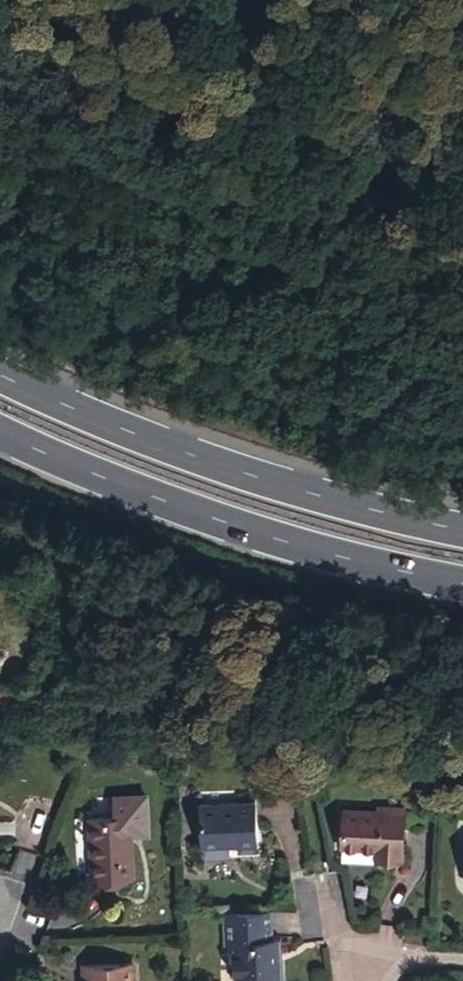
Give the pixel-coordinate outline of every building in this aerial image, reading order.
[(121,800),(96,801),(98,862),(135,862),(134,820),(153,820),(153,781),(121,781),(121,800)] [(260,862),(256,810),(200,814),(202,859),(241,855),(241,864),(260,862)] [(408,812),(382,810),(382,817),(349,814),(345,850),(380,853),(379,859),(405,860),(408,812)] [(285,947),(271,948),(271,916),(220,918),(221,950),(235,950),(234,959),(234,980),(285,980),(285,947)] [(235,950),(221,950),(221,960),(234,959),(235,950)] [(81,956),(80,978),(84,978),(84,980),(132,980),(132,956),(81,956)]
